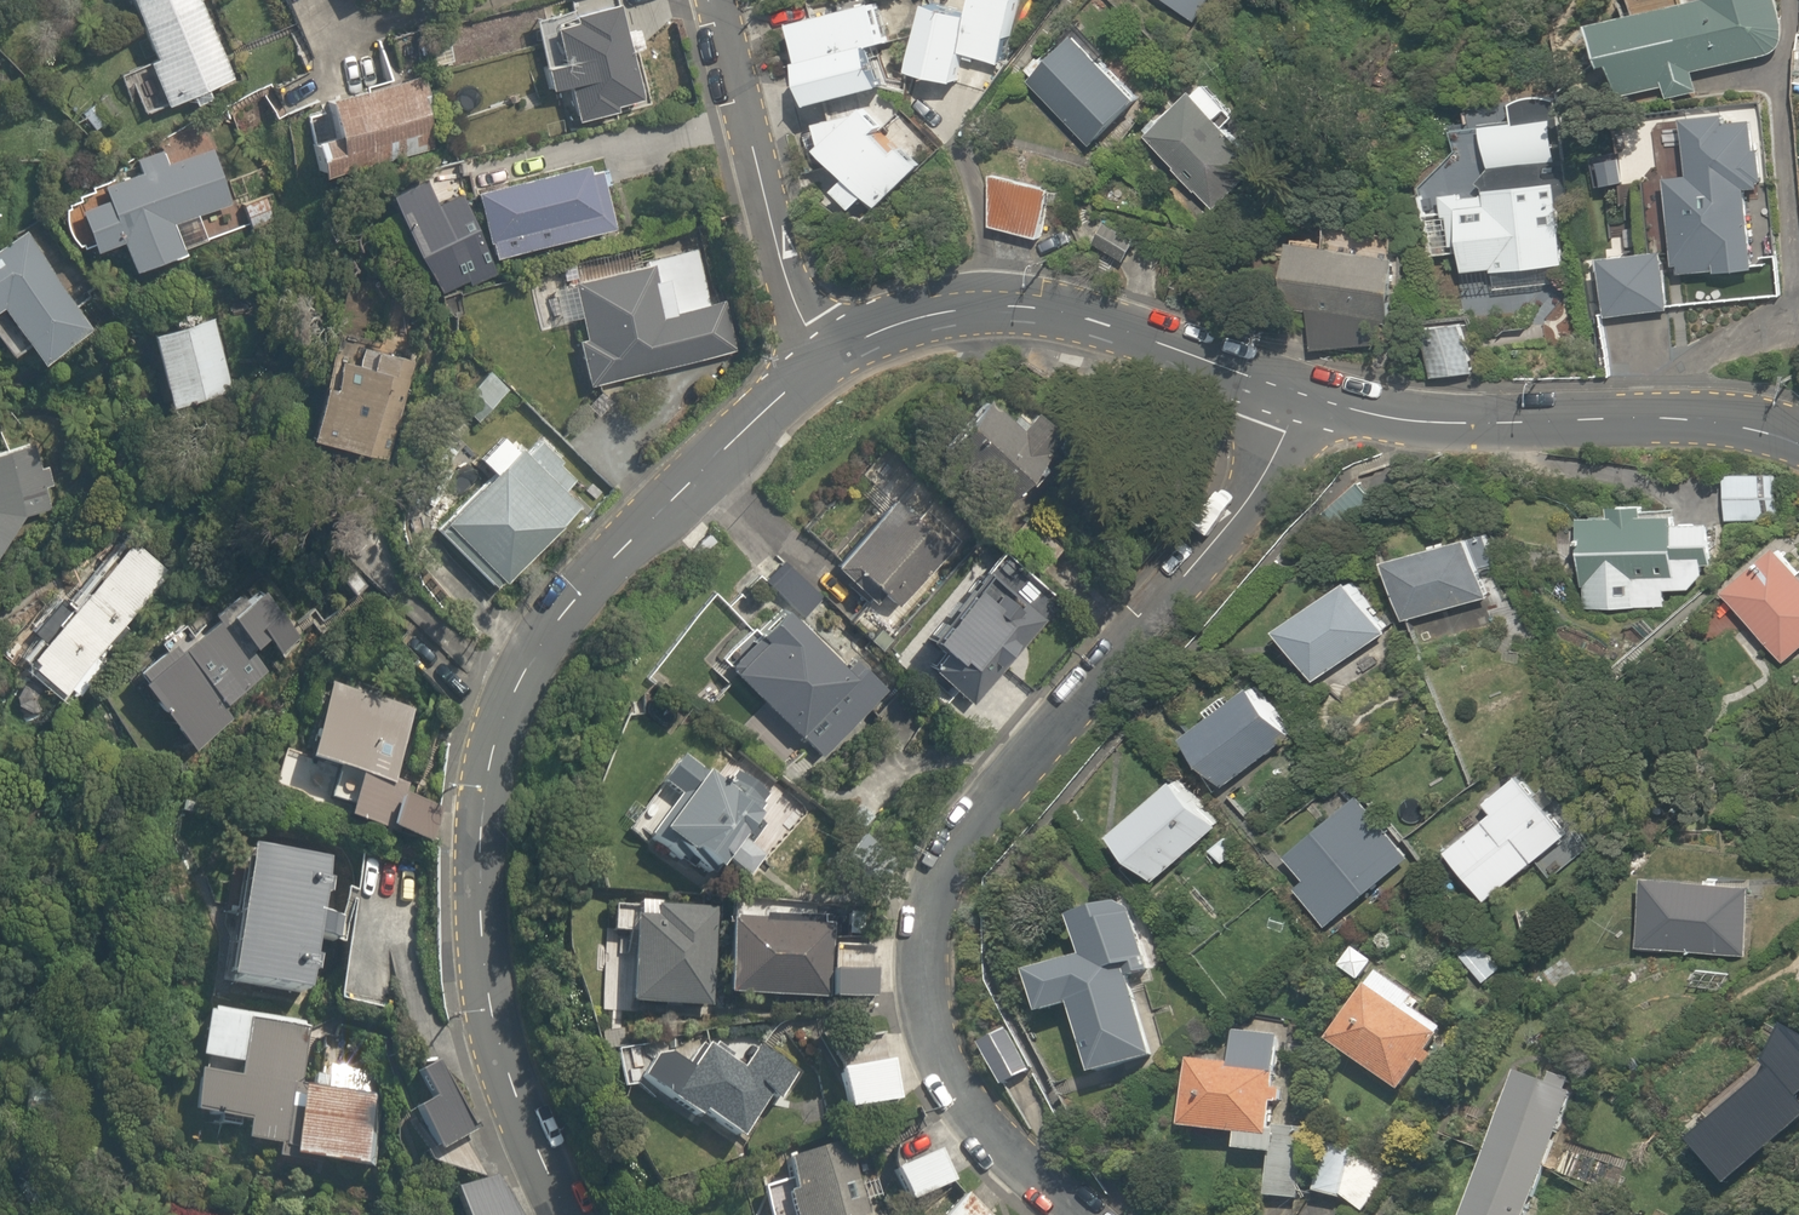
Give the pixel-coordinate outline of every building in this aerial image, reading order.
[(139,60),(156,101),(223,74),(193,0),(121,0),(145,58),(139,60)] [(508,9),(542,0),(505,0),(508,9)] [(558,13),(562,24),(544,30),(551,52),(528,59),(538,89),(557,82),(569,120),(610,107),(608,100),(638,91),(624,49),(636,44),(628,18),(615,23),(608,0),(597,0),(558,13)] [(862,192),(874,204),(916,161),(877,128),(898,109),(874,81),(876,80),(864,40),(878,35),(880,42),(911,33),(902,63),(957,77),(962,51),(1001,59),(1012,0),(845,0),(786,12),(791,38),(812,139),(840,168),(827,180),(850,204),(862,192)] [(1188,20),(1202,0),(1160,0),(1188,20)] [(1582,11),(1590,64),(1605,62),(1610,94),(1661,86),(1662,93),(1698,87),(1695,69),(1772,57),(1784,34),(1778,0),(1650,0),(1582,11)] [(1141,95),(1074,29),(1024,80),(1091,146),(1141,95)] [(311,171),(378,156),(372,130),(424,117),(414,74),(311,99),(318,130),(302,134),(311,171)] [(1224,123),(1237,110),(1203,75),(1143,134),(1215,206),(1261,160),(1224,123)] [(1683,172),(1658,175),(1669,273),(1752,264),(1743,183),(1756,181),(1748,106),(1676,114),(1683,172)] [(1555,114),(1479,122),(1483,164),(1559,156),(1555,114)] [(161,151),(125,159),(129,176),(90,186),(93,197),(67,203),(77,245),(110,237),(116,264),(172,250),(165,220),(220,207),(205,147),(162,157),(161,151)] [(581,151),(465,183),(485,258),(602,226),(581,151)] [(1047,181),(986,167),(986,225),(1034,237),(1047,181)] [(1438,183),(1443,245),(1456,244),(1458,271),(1564,262),(1557,174),(1438,183)] [(1133,232),(1095,210),(1080,238),(1117,260),(1133,232)] [(1281,224),(1266,297),(1312,306),(1304,344),(1366,347),(1390,246),(1281,224)] [(7,341),(14,354),(69,324),(17,227),(0,237),(0,344),(7,341)] [(1657,240),(1596,246),(1603,310),(1663,304),(1657,240)] [(690,246),(567,278),(581,333),(572,336),(583,379),(729,341),(717,298),(705,301),(690,246)] [(1462,313),(1414,321),(1424,377),(1472,369),(1462,313)] [(213,314),(134,328),(147,402),(227,388),(213,314)] [(373,339),(320,329),(312,374),(301,372),(289,436),(379,452),(389,396),(379,394),(386,356),(370,353),(373,339)] [(505,390),(476,367),(446,402),(475,426),(505,390)] [(977,371),(919,441),(995,505),(1014,482),(1025,491),(1043,468),(1033,460),(1054,435),(977,371)] [(495,428),(471,454),(486,468),(433,526),(493,582),(570,499),(495,428)] [(11,514),(45,510),(45,462),(31,463),(34,453),(7,454),(5,443),(0,443),(0,530),(11,514)] [(885,451),(866,471),(884,488),(903,468),(885,451)] [(1774,460),(1724,460),(1723,520),(1774,521),(1774,460)] [(825,559),(836,569),(842,563),(888,604),(934,557),(943,548),(893,500),(887,508),(880,502),(825,559)] [(1583,605),(1663,601),(1662,586),(1692,585),(1701,570),(1700,549),(1710,547),(1708,509),(1579,514),(1583,605)] [(1472,531),(1387,546),(1400,614),(1483,594),(1472,531)] [(52,690),(59,683),(76,699),(105,667),(88,651),(161,571),(119,532),(10,652),(52,690)] [(373,539),(349,561),(381,596),(405,573),(373,539)] [(1724,601),(1727,598),(1782,660),(1798,645),(1798,574),(1770,541),(1715,590),(1724,601)] [(817,597),(780,562),(762,582),(799,617),(817,597)] [(1341,572),(1272,618),(1311,677),(1380,631),(1341,572)] [(1005,605),(975,577),(966,587),(960,581),(915,634),(943,657),(930,673),(967,704),(1040,618),(1015,595),(1005,605)] [(228,587),(208,605),(186,624),(179,615),(126,660),(124,677),(183,747),(226,715),(217,702),(263,668),(247,650),(264,636),(270,642),(289,626),(250,581),(234,595),(228,587)] [(843,661),(773,604),(718,662),(794,742),(799,737),(819,758),(884,690),(845,658),(843,661)] [(1180,731),(1194,746),(1190,750),(1218,781),(1222,777),(1226,781),(1286,727),(1240,677),(1180,731)] [(409,709),(316,681),(281,790),(298,795),(308,764),(346,775),(335,811),(420,837),(431,801),(386,787),(409,709)] [(706,780),(674,755),(653,780),(673,796),(645,830),(676,856),(681,850),(707,872),(716,860),(742,881),(762,856),(737,836),(766,799),(739,778),(732,787),(713,772),(706,780)] [(1173,770),(1169,773),(1106,824),(1149,878),(1212,828),(1196,807),(1200,804),(1173,770)] [(1489,812),(1443,850),(1482,896),(1564,831),(1513,773),(1489,791),(1489,812)] [(1295,891),(1324,925),(1409,853),(1360,789),(1283,848),(1308,881),(1295,891)] [(1223,826),(1200,846),(1218,867),(1242,848),(1223,826)] [(306,913),(315,857),(232,845),(212,976),(291,988),(299,935),(318,938),(321,916),(306,913)] [(1750,876),(1636,867),(1630,944),(1744,953),(1750,876)] [(1121,901),(1070,915),(1080,954),(1023,970),(1035,1012),(1069,1002),(1088,1072),(1144,1056),(1120,967),(1138,962),(1121,901)] [(711,992),(866,999),(869,951),(822,949),(824,920),(818,919),(819,911),(756,908),(756,903),(732,902),(713,922),(714,908),(651,904),(629,903),(624,999),(705,1003),(706,992),(711,992)] [(1370,962),(1350,944),(1334,963),(1354,981),(1370,962)] [(1398,1090),(1417,1062),(1425,1067),(1433,1055),(1426,1051),(1441,1029),(1412,1009),(1417,1001),(1371,970),(1324,1040),(1398,1090)] [(184,1065),(177,1112),(238,1120),(235,1139),(273,1144),(272,1154),(351,1166),(361,1096),(294,1086),(303,1020),(193,1004),(185,1054),(232,1060),(231,1072),(184,1065)] [(751,1060),(710,1032),(700,1047),(695,1043),(680,1066),(654,1048),(635,1076),(643,1082),(640,1087),(688,1119),(692,1113),(731,1140),(766,1088),(743,1072),(751,1060)] [(1278,1038),(1234,1032),(1220,1059),(1187,1056),(1175,1125),(1234,1132),(1232,1150),(1269,1155),(1264,1195),(1293,1198),(1301,1129),(1267,1124),(1270,1099),(1279,1100),(1283,1067),(1275,1066),(1278,1038)] [(432,1051),(388,1075),(428,1150),(472,1126),(432,1051)] [(892,1061),(833,1067),(837,1106),(896,1101),(892,1061)] [(1516,1070),(1462,1214),(1525,1214),(1571,1091),(1516,1070)] [(1331,1136),(1303,1179),(1358,1214),(1361,1214),(1388,1175),(1331,1136)] [(774,1154),(782,1184),(776,1185),(784,1214),(862,1214),(842,1137),(774,1154)] [(935,1145),(886,1166),(902,1201),(950,1180),(935,1145)] [(450,1189),(462,1214),(508,1214),(487,1171),(450,1189)] [(932,1214),(984,1214),(961,1190),(932,1214)]
